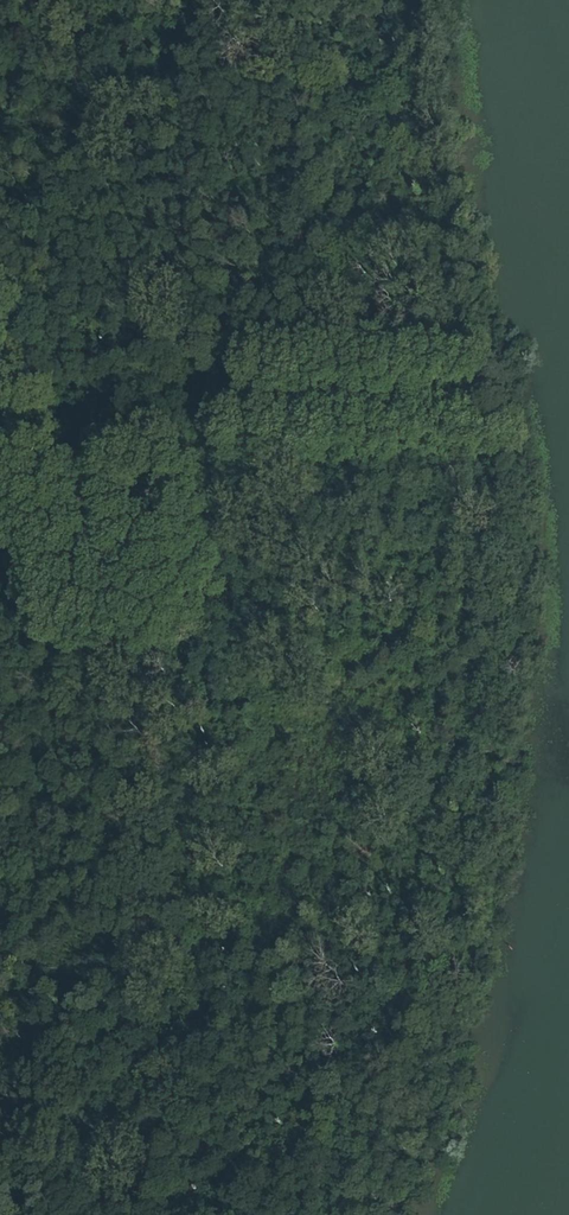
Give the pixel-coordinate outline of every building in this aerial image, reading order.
[(440,424),(439,438),(459,439),(459,425),(440,424)]
